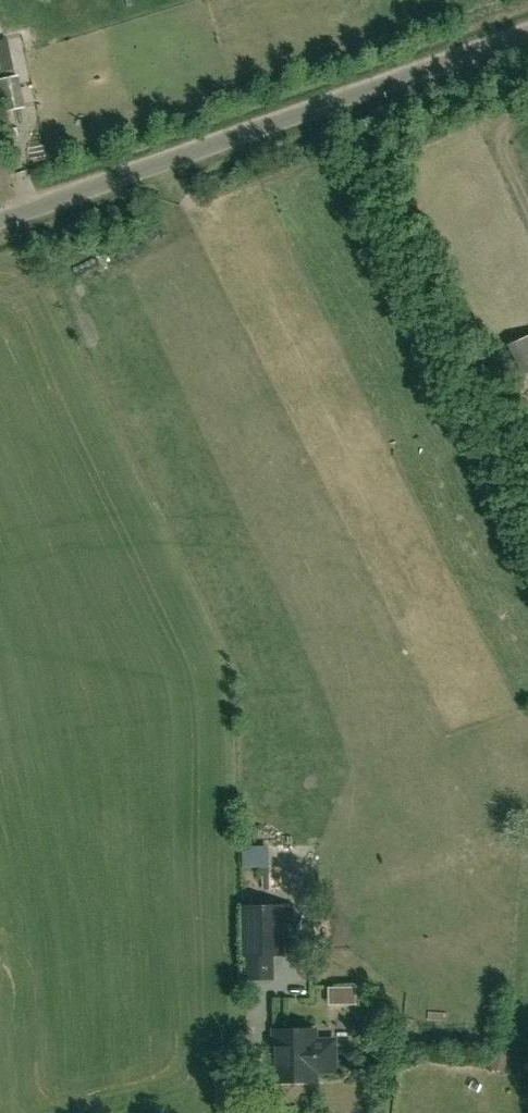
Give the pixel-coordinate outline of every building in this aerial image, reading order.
[(23,107),(17,77),(0,80),(0,105),(1,110),(7,109),(7,110),(23,107)] [(527,374),(527,336),(510,344),(524,376),(527,374)] [(242,905),(243,957),(245,957),(246,980),(275,980),(275,956),(286,955),(285,923),(294,923),(293,904),(242,905)] [(317,1039),(317,1028),(274,1030),(276,1081),(318,1079),(318,1072),(338,1071),(336,1038),(317,1039)] [(507,1052),(494,1050),(491,1069),(504,1071),(507,1052)]
